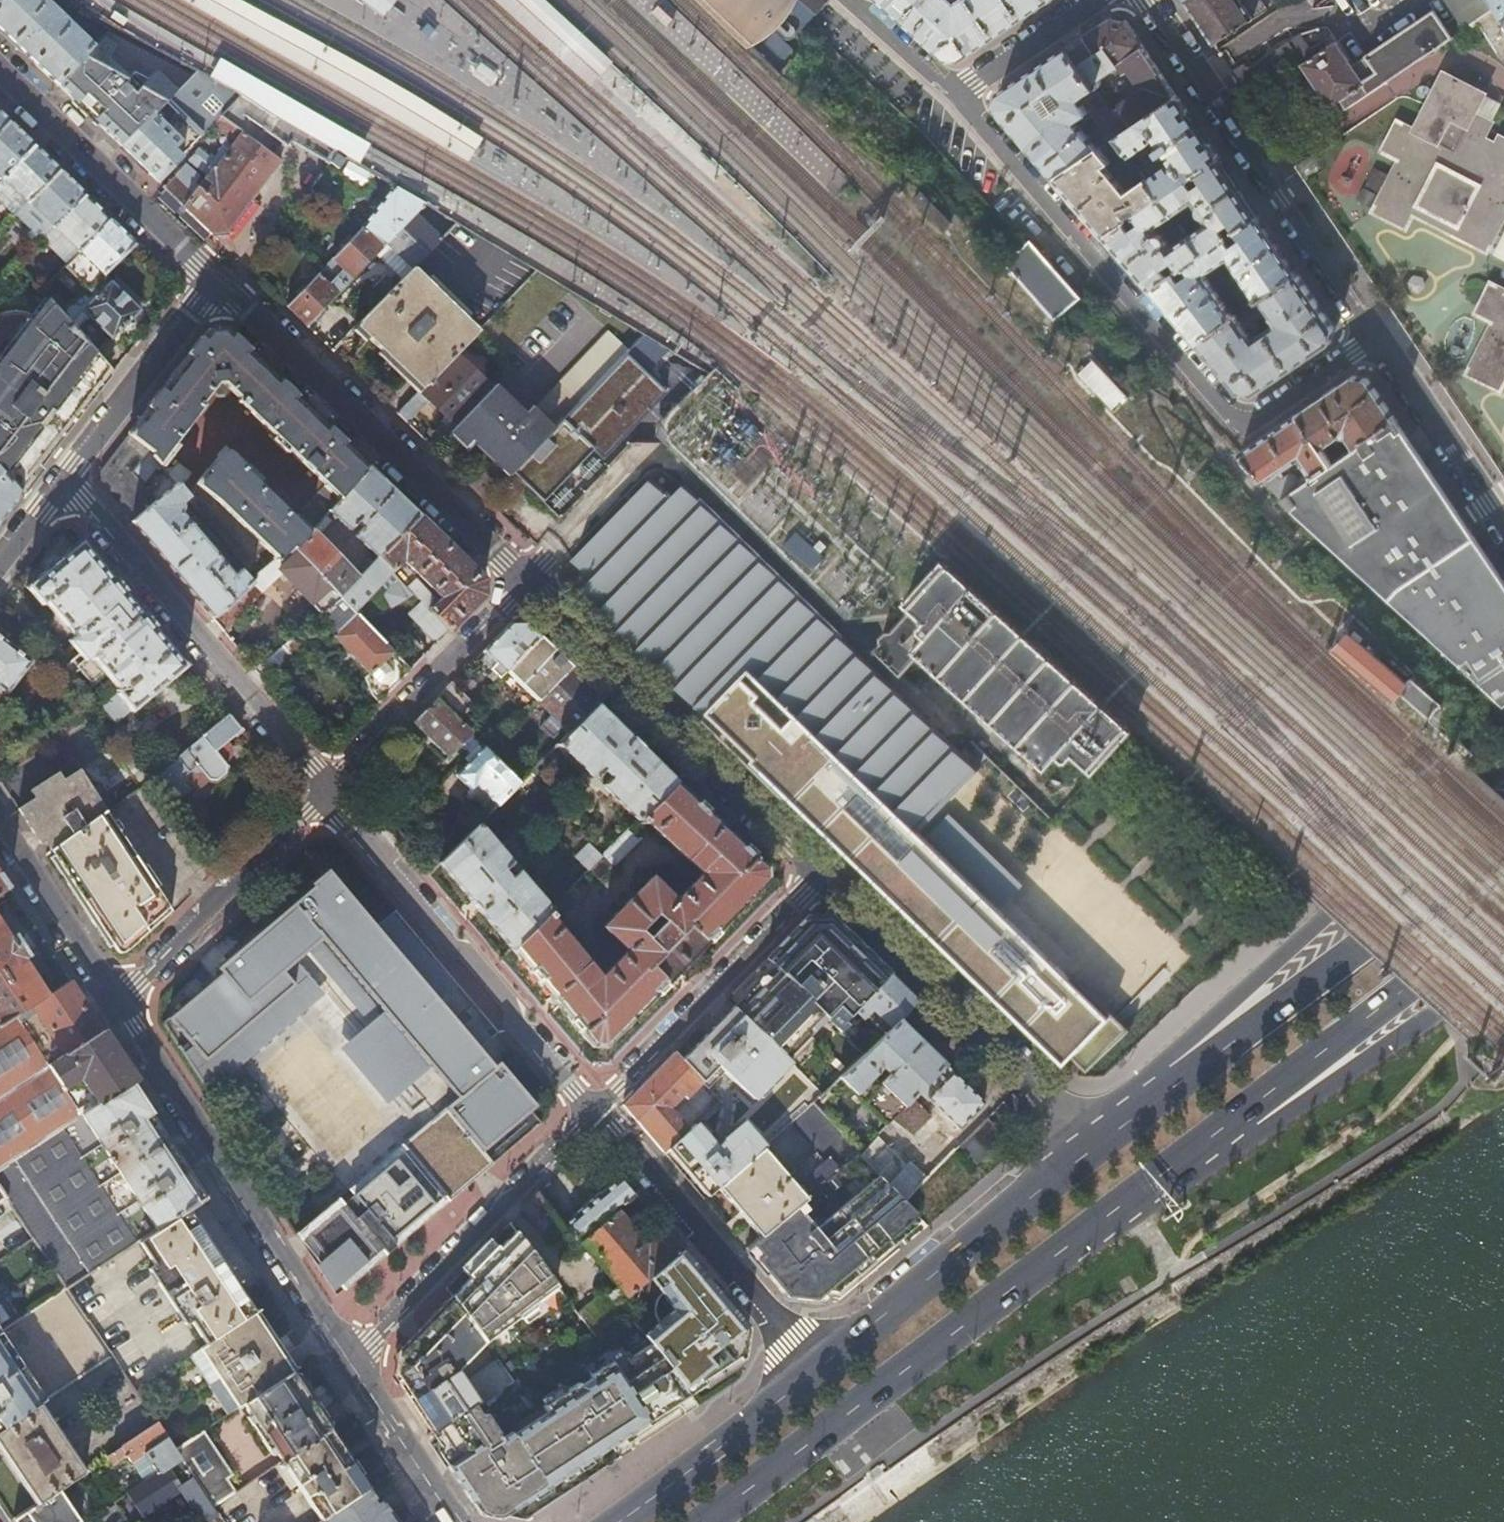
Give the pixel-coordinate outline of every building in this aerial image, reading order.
[(0,2),(0,29),(57,84),(94,44),(47,0),(1,0),(0,2)] [(478,135),(390,82),(242,0),(179,0),(461,161),(478,135)] [(382,15),(393,0),(362,0),(382,15)] [(590,86),(614,62),(564,17),(545,0),(493,0),(590,86)] [(777,0),(722,0),(751,27),(777,0)] [(947,55),(956,56),(962,56),(1045,0),(884,0),(947,55)] [(1214,43),(1254,16),(1243,0),(1185,0),(1199,20),(1214,43)] [(1494,6),(1490,0),(1450,0),(1457,12),(1443,21),(1434,8),(1353,61),(1336,37),(1323,46),(1319,40),(1311,45),(1300,30),(1251,62),(1247,62),(1244,59),(1231,68),(1233,71),(1251,97),(1303,62),(1337,112),(1476,18),(1494,6)] [(1501,16),(1503,15),(1503,0),(1490,0),(1494,6),(1501,16)] [(112,26),(91,14),(85,24),(104,34),(112,26)] [(1128,56),(1144,46),(1134,31),(1126,19),(1118,17),(1110,16),(1067,46),(1091,81),(1128,56)] [(426,24),(419,31),(427,39),(430,35),(434,31),(426,24)] [(1475,34),(1469,25),(1458,33),(1463,41),(1475,34)] [(94,44),(57,84),(121,146),(164,102),(176,89),(155,69),(138,87),(107,58),(114,44),(101,37),(94,44)] [(996,108),(1055,176),(1117,134),(1125,129),(1120,122),(1094,140),(1081,122),(1086,118),(1084,115),(1089,111),(1080,98),(1095,87),(1091,81),(1067,46),(999,92),(996,108)] [(1134,124),(1177,94),(1144,46),(1128,56),(1148,85),(1120,104),(1134,124)] [(219,59),(208,77),(213,80),(239,95),(270,115),(337,155),(351,162),(362,143),(219,59)] [(1461,67),(1458,68),(1456,72),(1467,78),(1472,68),(1469,67),(1464,67),(1461,67)] [(164,102),(121,146),(158,182),(181,157),(172,148),(179,141),(158,121),(170,109),(193,129),(208,113),(195,100),(213,80),(208,77),(195,70),(179,86),(184,90),(168,106),(164,102)] [(1393,171),(1478,114),(1489,92),(1447,70),(1417,127),(1400,118),(1383,148),(1400,157),(1393,171)] [(1163,194),(1219,156),(1207,140),(1177,94),(1134,124),(1125,129),(1117,134),(1122,142),(1130,153),(1156,136),(1167,152),(1162,155),(1167,163),(1147,177),(1160,197),(1163,194)] [(0,112),(0,130),(9,121),(0,112)] [(1478,114),(1393,171),(1373,210),(1407,228),(1415,212),(1488,251),(1493,240),(1499,244),(1497,248),(1503,252),(1503,136),(1502,135),(1497,144),(1486,138),(1495,123),(1478,114)] [(9,121),(0,130),(0,180),(34,145),(9,121)] [(174,175),(162,187),(171,195),(180,204),(190,214),(201,225),(211,233),(218,234),(226,234),(234,222),(243,211),(281,163),(273,157),(240,133),(228,147),(224,144),(207,164),(212,168),(203,179),(209,184),(203,191),(197,186),(192,192),(174,175)] [(1055,176),(1105,234),(1160,197),(1147,177),(1146,176),(1128,188),(1109,161),(1115,158),(1110,150),(1122,142),(1117,134),(1055,176)] [(0,180),(0,191),(20,210),(59,170),(34,145),(0,180)] [(331,163),(339,170),(345,161),(337,155),(334,159),(331,163)] [(1204,250),(1258,215),(1243,192),(1219,156),(1163,194),(1176,213),(1196,199),(1202,208),(1201,210),(1203,213),(1206,214),(1210,221),(1191,233),(1204,250)] [(1371,186),(1389,174),(1377,168),(1368,185),(1371,186)] [(59,170),(20,210),(46,235),(85,195),(59,170)] [(361,197),(324,172),(310,191),(346,216),(361,197)] [(1389,174),(1371,186),(1380,191),(1389,174)] [(1368,188),(1357,195),(1373,204),(1379,194),(1368,188)] [(1011,189),(999,200),(1016,221),(1029,210),(1011,189)] [(419,208),(391,192),(363,228),(385,244),(414,213),(419,208)] [(1150,287),(1204,250),(1191,233),(1173,246),(1167,239),(1168,236),(1167,235),(1165,233),(1163,233),(1158,226),(1176,213),(1163,194),(1160,197),(1105,234),(1150,287)] [(85,195),(46,235),(71,259),(110,219),(85,195)] [(414,213),(385,244),(412,270),(413,268),(441,239),(414,213)] [(1265,224),(1258,215),(1204,250),(1150,287),(1197,341),(1235,316),(1205,273),(1229,257),(1259,299),(1261,298),(1298,273),(1265,224)] [(135,244),(110,219),(71,259),(95,281),(102,275),(135,244)] [(385,244),(363,228),(324,268),(286,307),(306,326),(385,244)] [(1031,242),(1004,265),(1054,324),(1081,301),(1031,242)] [(413,268),(412,270),(361,321),(372,333),(367,338),(381,352),(409,379),(406,382),(418,393),(425,385),(454,355),(479,330),(413,268)] [(1321,308),(1298,273),(1261,298),(1276,320),(1267,327),(1263,322),(1257,327),(1260,331),(1251,337),(1236,315),(1235,316),(1197,341),(1239,391),(1246,391),(1254,392),(1331,340),(1333,325),(1321,308)] [(102,275),(95,281),(86,288),(59,311),(74,328),(86,315),(99,328),(111,339),(139,310),(102,275)] [(1490,279),(1474,310),(1491,319),(1463,372),(1497,390),(1503,376),(1503,287),(1490,279)] [(18,493),(94,395),(91,392),(110,368),(86,341),(74,328),(59,311),(47,298),(0,359),(0,472),(18,493)] [(86,315),(74,328),(86,341),(99,328),(86,315)] [(372,333),(361,321),(360,323),(353,330),(364,341),(367,338),(372,333)] [(172,379),(130,434),(155,455),(153,458),(161,468),(178,448),(175,445),(204,407),(202,405),(219,384),(223,384),(224,385),(242,403),(241,404),(263,427),(264,426),(276,438),(273,441),(286,454),(289,451),(301,463),(301,464),(312,474),(313,473),(326,486),(324,488),(338,501),(368,468),(225,330),(209,331),(172,379)] [(554,430),(631,352),(610,331),(532,409),(554,430)] [(378,355),(406,382),(409,379),(381,352),(378,355)] [(418,393),(397,414),(407,424),(429,401),(455,426),(490,389),(454,355),(425,385),(418,393)] [(1123,396),(1088,360),(1074,374),(1108,410),(1123,396)] [(1346,436),(1354,447),(1395,419),(1367,378),(1360,377),(1353,375),(1298,413),(1321,448),(1340,435),(1346,436)] [(494,385),(490,389),(455,426),(453,429),(465,441),(473,442),(508,476),(554,430),(532,409),(530,407),(524,413),(494,385)] [(1278,499),(1331,463),(1321,448),(1298,413),(1239,453),(1278,499)] [(1278,499),(1279,499),(1503,704),(1503,580),(1395,419),(1354,447),(1331,463),(1278,499)] [(465,441),(453,429),(447,434),(459,446),(465,441)] [(212,618),(237,599),(252,583),(239,569),(232,575),(179,513),(182,510),(181,505),(188,499),(180,489),(169,476),(161,468),(153,458),(155,455),(130,434),(100,471),(100,485),(212,618)] [(292,546),(296,550),(311,532),(295,517),(294,519),(281,506),(282,505),(270,494),(269,495),(257,484),(261,480),(247,467),(246,468),(231,454),(228,452),(224,452),(221,453),(195,485),(216,501),(274,559),(277,561),(292,546)] [(178,465),(169,476),(180,489),(191,475),(178,465)] [(355,537),(377,559),(379,557),(418,517),(368,468),(338,501),(329,512),(350,532),(358,523),(364,528),(355,537)] [(18,493),(0,472),(0,517),(18,493)] [(651,479),(573,560),(592,578),(578,593),(707,717),(704,720),(867,891),(978,780),(683,484),(670,497),(651,479)] [(415,580),(407,587),(429,610),(448,631),(483,595),(483,580),(418,517),(379,557),(393,572),(404,561),(442,598),(434,605),(431,601),(434,598),(415,580)] [(296,550),(340,597),(359,578),(312,531),(311,532),(296,550)] [(826,558),(797,532),(784,546),(813,572),(826,558)] [(116,723),(186,665),(81,540),(27,587),(42,605),(46,603),(75,636),(70,641),(84,659),(78,665),(60,644),(43,657),(64,685),(81,671),(92,684),(106,673),(120,690),(102,705),(116,723)] [(318,616),(320,614),(340,597),(296,550),(292,546),(277,561),(274,559),(272,561),(284,574),(312,604),(309,607),(318,616)] [(340,597),(355,613),(395,574),(393,572),(379,557),(377,559),(359,578),(340,597)] [(912,608),(876,648),(902,672),(919,653),(1047,768),(1059,754),(1067,762),(1074,754),(1094,772),(1133,729),(1105,701),(1029,634),(943,559),(905,602),(912,608)] [(263,595),(284,574),(272,561),(260,572),(259,576),(252,583),(263,595)] [(334,637),(386,694),(409,670),(355,613),(340,597),(320,614),(338,633),(334,637)] [(212,618),(224,633),(248,611),(237,599),(212,618)] [(417,622),(436,643),(448,631),(429,610),(417,622)] [(506,672),(540,637),(525,622),(512,623),(484,651),(497,663),(490,670),(500,678),(506,672)] [(255,669),(265,681),(314,640),(304,628),(255,669)] [(1335,652),(1393,699),(1407,682),(1350,635),(1335,652)] [(571,667),(540,637),(506,672),(537,702),(571,667)] [(0,638),(0,699),(5,691),(7,692),(31,662),(0,638)] [(603,697),(571,667),(537,702),(568,732),(596,704),(603,697)] [(474,706),(452,685),(440,696),(462,717),(474,706)] [(479,744),(457,723),(435,701),(415,722),(448,754),(459,743),(469,753),(479,744)] [(596,704),(568,732),(558,742),(636,820),(637,818),(675,780),(596,704)] [(241,730),(228,714),(164,768),(152,778),(160,786),(166,782),(171,788),(182,779),(188,786),(198,787),(207,779),(215,779),(226,770),(227,763),(224,760),(229,756),(230,748),(225,743),(241,730)] [(152,778),(164,768),(151,750),(132,747),(119,757),(141,786),(152,778)] [(518,782),(488,753),(484,748),(455,775),(491,810),(518,782)] [(51,851),(101,815),(95,806),(99,803),(101,802),(80,770),(63,781),(58,774),(30,791),(35,799),(18,810),(41,845),(45,842),(51,851)] [(766,867),(675,780),(637,818),(642,823),(645,821),(700,873),(674,900),(649,877),(601,926),(625,950),(599,977),(550,918),(553,915),(547,909),(509,948),(592,1047),(604,1047),(767,879),(766,867)] [(101,815),(105,811),(99,803),(95,806),(101,815)] [(171,911),(105,811),(101,815),(51,851),(115,951),(117,953),(119,954),(121,954),(124,952),(171,911)] [(549,908),(476,825),(439,863),(509,948),(547,909),(549,908)] [(1119,997),(933,825),(867,891),(1064,1060),(1119,997)] [(433,1069),(457,1097),(295,1233),(336,1295),(536,1117),(526,1104),(531,1100),(494,1056),(488,1060),(437,1000),(435,997),(441,992),(433,982),(427,988),(413,972),(429,959),(389,912),(374,925),(326,868),(308,883),(310,885),(216,968),(220,973),(170,1016),(180,1030),(172,1036),(212,1099),(215,1097),(211,1090),(206,1080),(319,985),(319,986),(320,985),(298,959),(310,949),(324,938),(325,937),(386,1011),(340,1048),(388,1106),(433,1069)] [(9,887),(0,874),(0,893),(9,887)] [(733,1006),(787,1058),(808,1036),(825,1019),(839,1033),(845,1028),(841,1024),(857,1007),(889,973),(831,917),(804,918),(765,958),(767,960),(773,966),(756,982),(736,1003),(733,1006)] [(47,993),(23,958),(27,956),(27,953),(15,935),(13,934),(9,937),(0,922),(0,1024),(47,993)] [(324,938),(310,949),(367,1017),(380,1007),(324,938)] [(731,999),(736,1003),(756,982),(773,966),(767,960),(765,958),(754,969),(755,975),(731,999)] [(435,997),(437,1000),(453,986),(429,959),(413,972),(427,988),(433,982),(441,992),(435,997)] [(889,973),(857,1007),(867,1017),(870,1014),(885,1030),(897,1018),(916,999),(889,973)] [(80,1116),(64,1091),(80,1079),(97,1104),(130,1082),(135,1080),(69,979),(47,993),(0,1024),(0,1167),(80,1116)] [(326,992),(320,985),(319,986),(319,985),(206,1080),(211,1090),(326,992)] [(701,1082),(707,1087),(723,1071),(752,1099),(789,1060),(787,1058),(733,1006),(680,1059),(701,1082)] [(962,1044),(949,1032),(930,1051),(897,1018),(885,1030),(838,1077),(886,1123),(895,1114),(915,1094),(922,1086),(944,1064),(962,1044)] [(787,1058),(789,1060),(790,1061),(811,1039),(808,1036),(787,1058)] [(686,1097),(701,1082),(680,1059),(673,1052),(624,1103),(663,1149),(667,1146),(688,1127),(670,1105),(683,1093),(686,1097)] [(983,1103),(944,1064),(922,1086),(963,1125),(983,1103)] [(882,1069),(874,1077),(881,1084),(889,1075),(882,1069)] [(64,1091),(80,1116),(97,1104),(80,1079),(64,1091)] [(0,1167),(0,1191),(4,1197),(31,1237),(65,1287),(138,1239),(183,1210),(204,1196),(130,1082),(97,1104),(80,1116),(0,1167)] [(915,1094),(895,1114),(913,1133),(933,1113),(915,1094)] [(787,1175),(761,1146),(717,1184),(761,1234),(796,1205),(805,1197),(857,1153),(860,1151),(813,1102),(790,1122),(814,1151),(787,1175)] [(1006,1141),(987,1114),(954,1149),(973,1167),(1006,1141)] [(714,1148),(693,1122),(688,1127),(667,1146),(706,1194),(717,1184),(761,1146),(742,1123),(720,1141),(722,1142),(714,1148)] [(880,1130),(860,1151),(857,1153),(879,1176),(904,1202),(926,1178),(911,1160),(906,1163),(880,1130)] [(563,1223),(569,1231),(578,1243),(582,1239),(616,1209),(635,1193),(619,1174),(600,1191),(599,1190),(575,1210),(576,1212),(563,1223)] [(796,1205),(761,1234),(746,1246),(777,1283),(825,1291),(915,1214),(904,1202),(879,1176),(816,1229),(796,1205)] [(539,1190),(523,1206),(548,1239),(554,1241),(569,1231),(563,1223),(539,1190)] [(595,1335),(626,1307),(620,1299),(649,1274),(680,1246),(666,1230),(646,1248),(642,1244),(644,1243),(616,1209),(582,1239),(620,1283),(610,1292),(606,1288),(577,1311),(595,1335)] [(183,1210),(138,1239),(155,1264),(149,1268),(184,1321),(190,1318),(205,1341),(249,1312),(183,1210)] [(469,1276),(451,1295),(485,1341),(518,1314),(519,1315),(537,1301),(534,1299),(554,1280),(517,1229),(499,1247),(491,1239),(462,1268),(469,1276)] [(680,1246),(649,1274),(676,1307),(645,1332),(647,1335),(657,1349),(723,1297),(680,1246)] [(0,1287),(0,1330),(20,1317),(0,1287)] [(394,1373),(432,1429),(472,1399),(476,1406),(492,1394),(513,1378),(497,1357),(463,1376),(455,1364),(485,1341),(451,1295),(395,1351),(396,1356),(396,1360),(395,1367),(394,1373)] [(748,1326),(723,1297),(657,1349),(690,1392),(744,1357),(748,1326)] [(255,1309),(249,1312),(205,1341),(198,1346),(236,1407),(238,1405),(291,1371),(294,1369),(255,1309)] [(0,1330),(0,1428),(40,1402),(46,1398),(0,1330)] [(432,1429),(430,1430),(448,1458),(445,1460),(472,1500),(474,1499),(480,1509),(488,1511),(498,1513),(508,1506),(510,1510),(690,1392),(657,1349),(647,1335),(604,1364),(604,1363),(590,1372),(591,1374),(580,1382),(578,1379),(542,1402),(546,1409),(513,1431),(511,1428),(503,1433),(500,1433),(485,1410),(481,1413),(476,1406),(472,1399),(432,1429)] [(257,1426),(280,1460),(281,1460),(328,1429),(291,1371),(238,1405),(253,1429),(257,1426)] [(40,1402),(0,1428),(0,1450),(35,1502),(57,1488),(83,1470),(85,1469),(40,1402)] [(156,1422),(107,1455),(112,1462),(126,1453),(131,1460),(143,1452),(147,1459),(150,1459),(154,1456),(163,1469),(180,1457),(173,1448),(166,1437),(156,1422)] [(367,1486),(328,1429),(281,1460),(280,1460),(273,1465),(289,1488),(296,1483),(319,1518),(367,1486)] [(200,1430),(173,1448),(180,1457),(212,1505),(233,1491),(224,1478),(230,1474),(200,1430)] [(143,1452),(131,1460),(144,1481),(156,1473),(163,1469),(154,1456),(150,1459),(147,1459),(143,1452)] [(472,1500),(445,1460),(444,1461),(470,1501),(472,1500)] [(170,1494),(156,1473),(144,1481),(127,1492),(141,1514),(170,1494)] [(367,1486),(319,1518),(313,1521),(391,1521),(367,1486)] [(57,1488),(35,1502),(13,1517),(16,1521),(74,1521),(78,1519),(57,1488)] [(105,1508),(104,1507),(100,1501),(100,1500),(92,1505),(97,1513),(105,1508)]
